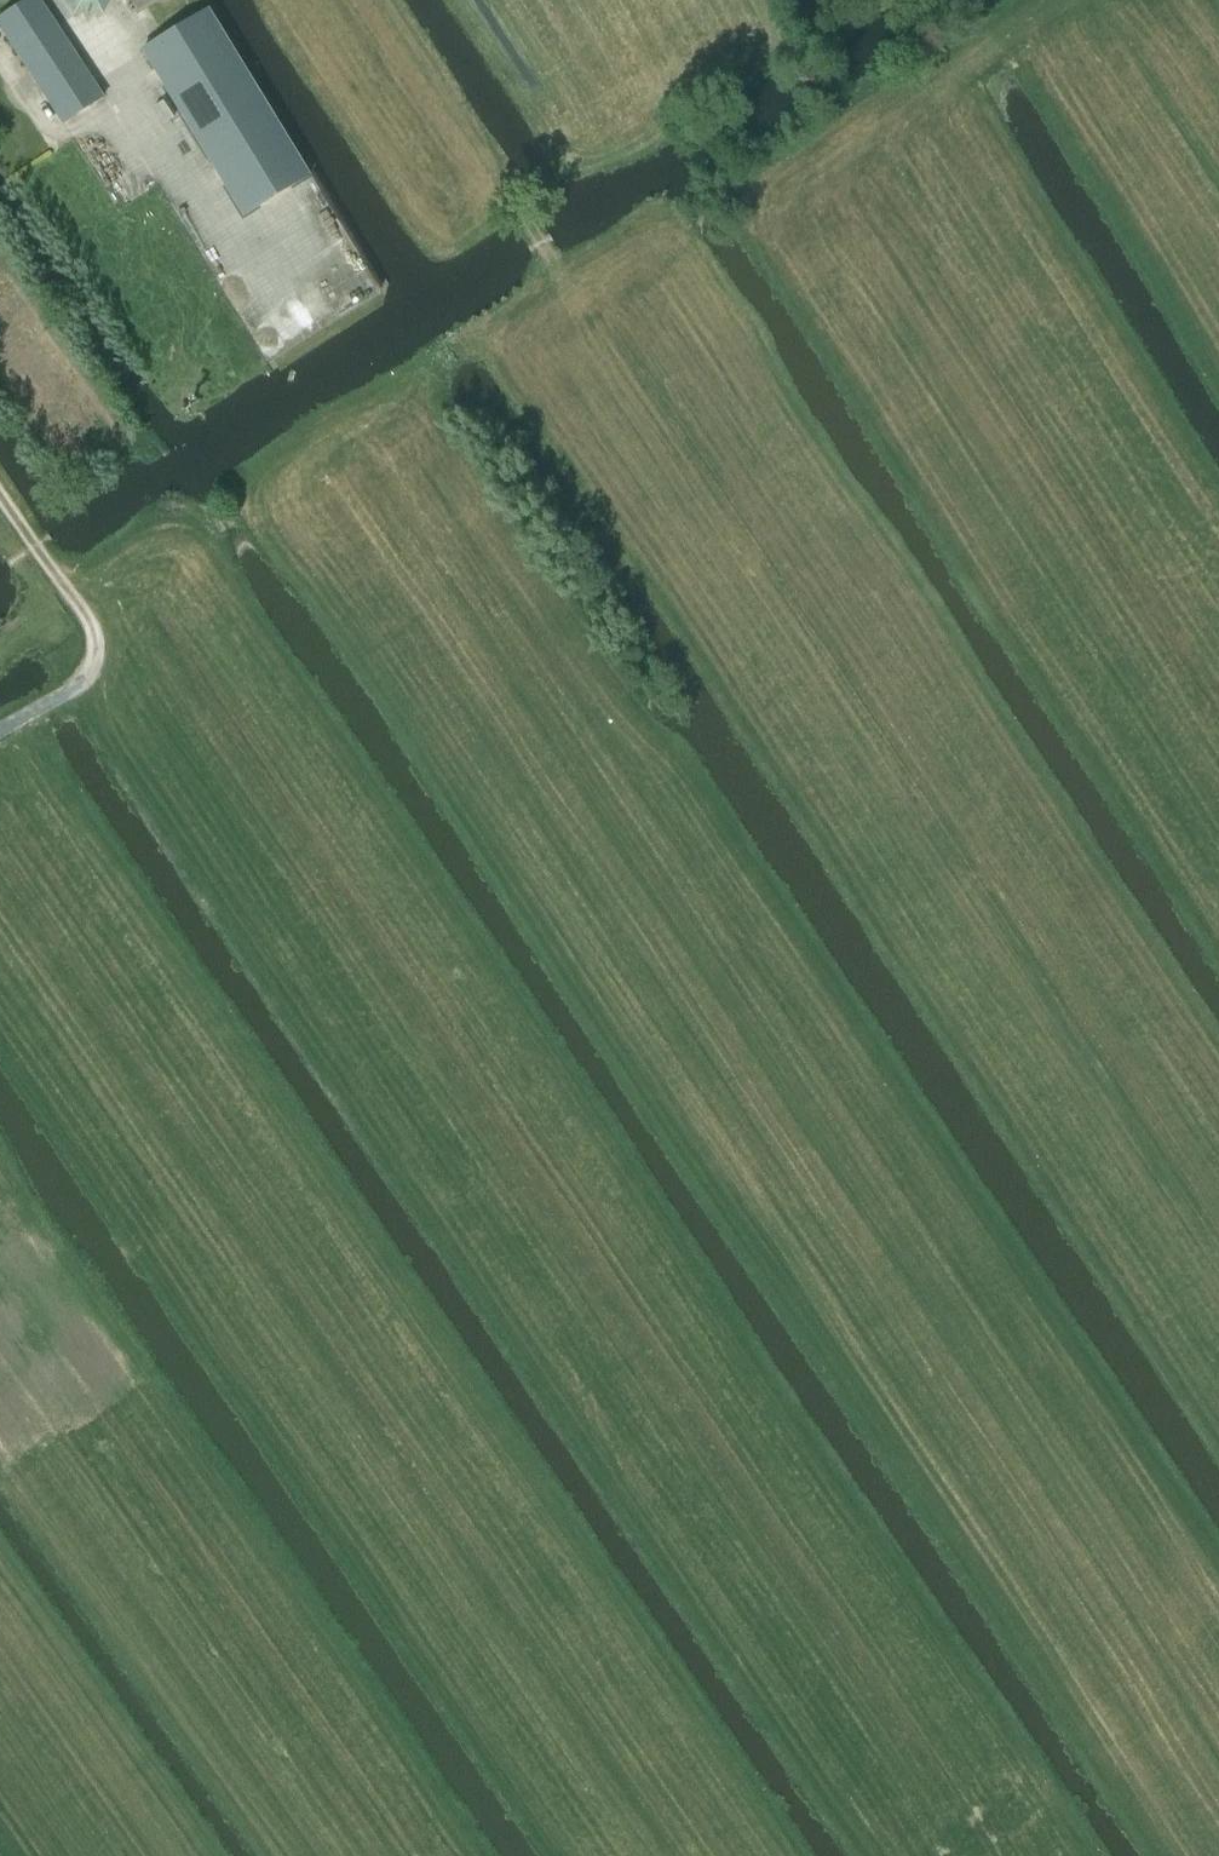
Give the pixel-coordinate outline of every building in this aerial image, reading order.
[(102,97),(39,0),(28,0),(0,18),(0,29),(61,124),(102,97)] [(111,0),(68,0),(75,13),(103,13),(111,0)] [(158,0),(132,0),(138,11),(158,0)] [(244,215),(310,174),(208,10),(142,50),(244,215)]
